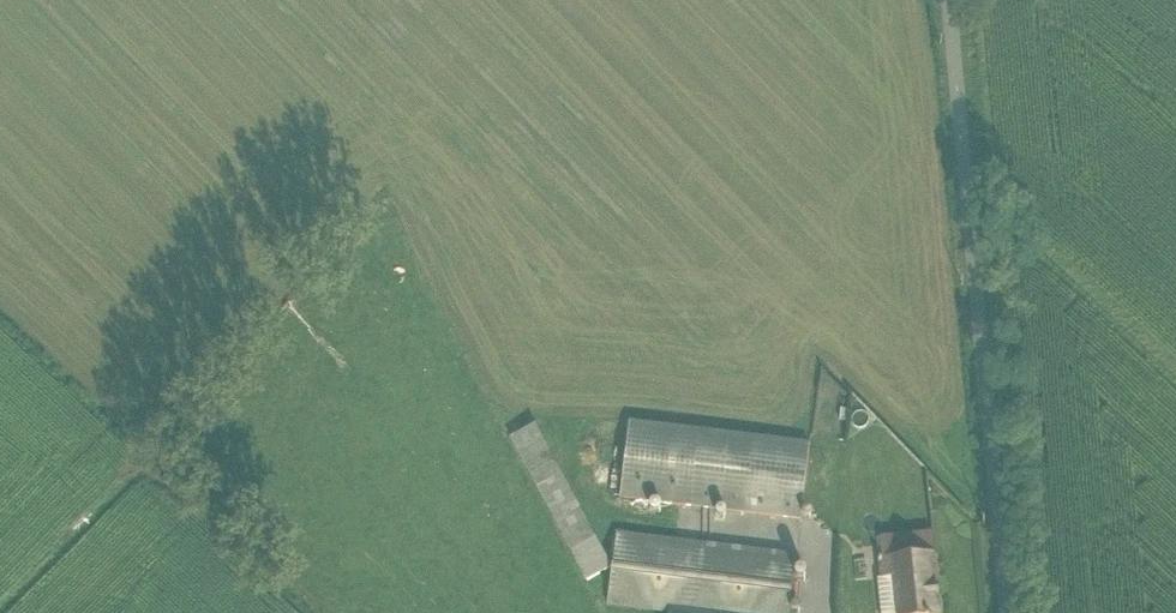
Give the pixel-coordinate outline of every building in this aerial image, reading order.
[(830,521),(840,440),(658,417),(648,498),(830,521)] [(923,549),(922,530),(907,531),(908,550),(923,549)] [(938,551),(880,555),(884,612),(943,612),(938,551)]
